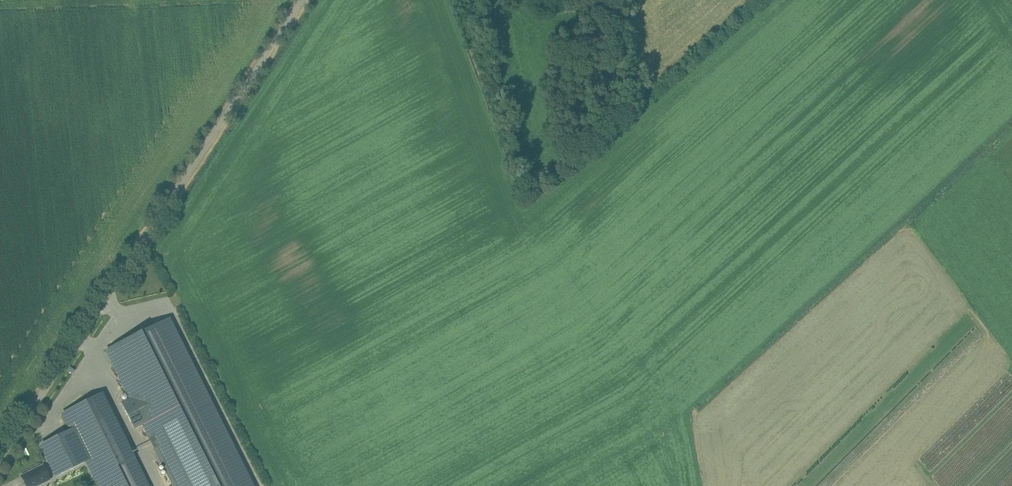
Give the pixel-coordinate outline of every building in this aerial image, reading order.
[(168,319),(106,350),(131,398),(122,403),(134,428),(143,424),(174,485),(252,485),(168,319)] [(63,413),(71,430),(41,445),(56,476),(87,461),(100,485),(148,485),(101,393),(63,413)] [(50,479),(43,465),(21,476),(26,485),(36,485),(50,479)]
